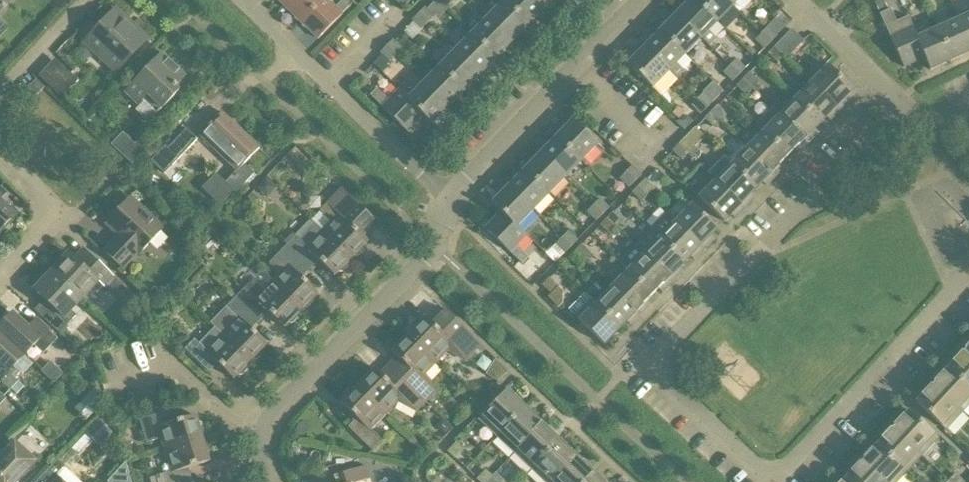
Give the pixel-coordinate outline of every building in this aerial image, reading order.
[(12,0),(0,0),(0,13),(12,0)] [(285,7),(301,23),(324,0),(292,0),(285,7)] [(301,23),(318,39),(342,14),(354,2),(351,0),(343,0),(336,8),(328,0),(324,0),(301,23)] [(536,0),(505,0),(504,1),(529,25),(545,9),(536,0)] [(545,9),(554,0),(536,0),(545,9)] [(676,15),(701,40),(702,38),(709,46),(716,39),(709,31),(717,23),(693,0),(690,0),(676,15)] [(717,23),(732,7),(725,0),(693,0),(717,23)] [(880,14),(882,13),(888,10),(884,0),(882,0),(875,3),(880,14)] [(504,1),(488,17),(513,42),(529,25),(504,1)] [(425,8),(419,14),(428,23),(434,17),(425,8)] [(915,39),(918,38),(909,17),(897,22),(891,9),(888,10),(882,13),(880,14),(904,67),(925,58),(915,39)] [(122,66),(147,40),(115,10),(85,42),(107,62),(112,57),(122,66)] [(428,23),(419,14),(413,20),(422,29),(428,23)] [(701,40),(676,15),(660,31),(685,55),(701,40)] [(959,19),(968,42),(968,15),(959,19)] [(513,42),(488,17),(472,34),(497,58),(513,42)] [(938,29),(952,61),(968,53),(968,42),(959,19),(938,29)] [(774,36),(764,27),(759,33),(768,42),(774,36)] [(938,29),(918,38),(915,39),(925,58),(931,71),(952,61),(938,29)] [(792,30),(774,48),(783,57),(784,56),(786,59),(803,41),(792,30)] [(685,55),(660,31),(644,47),(669,72),(669,71),(677,79),(684,71),(677,64),(685,55)] [(768,42),(759,33),(753,39),(762,48),(768,42)] [(497,58),(472,34),(456,50),(481,75),(497,58)] [(393,40),(387,47),(396,56),(402,50),(393,40)] [(396,56),(387,47),(381,53),(390,62),(396,56)] [(669,72),(644,47),(628,64),(653,88),(669,72)] [(783,57),(774,48),(769,54),(778,62),(783,57)] [(481,75),(456,50),(440,67),(465,91),(481,75)] [(176,88),(186,77),(161,54),(125,93),(138,105),(142,100),(157,114),(179,91),(176,88)] [(743,70),(734,61),(728,67),(738,76),(743,70)] [(811,83),(839,111),(860,90),(846,76),(842,79),(828,66),(811,83)] [(465,91),(440,67),(424,83),(449,107),(465,91)] [(738,76),(728,67),(723,73),(732,82),(738,76)] [(69,72),(53,89),(62,98),(78,81),(69,72)] [(743,79),(752,89),(759,82),(749,73),(743,79)] [(37,96),(45,87),(36,79),(28,88),(37,96)] [(752,89),(743,79),(736,86),(746,96),(752,89)] [(704,93),(697,99),(707,108),(723,92),(713,82),(703,92),(704,93)] [(424,83),(409,98),(407,100),(423,115),(432,124),(449,107),(424,83)] [(839,111),(811,83),(795,100),(820,124),(827,117),(830,121),(839,111)] [(407,100),(409,98),(400,89),(389,100),(377,89),(371,96),(382,107),(407,132),(423,115),(407,100)] [(707,108),(697,99),(692,105),(701,114),(707,108)] [(795,100),(780,115),(808,143),(818,133),(815,130),(820,124),(795,100)] [(711,113),(720,121),(726,115),(718,106),(711,113)] [(780,115),(773,107),(756,124),(764,132),(789,156),(795,150),(798,153),(808,143),(780,115)] [(222,113),(200,136),(237,171),(225,183),(220,179),(209,191),(223,205),(235,193),(236,194),(255,174),(244,165),(260,149),(241,130),(239,132),(234,127),(235,125),(222,113)] [(720,121),(711,113),(705,119),(714,127),(720,121)] [(681,116),(676,122),(685,131),(693,122),(688,117),(681,116)] [(573,120),(557,137),(581,161),(598,145),(573,120)] [(165,174),(198,139),(187,129),(168,149),(166,146),(151,161),(165,174)] [(764,132),(748,148),(776,176),(786,166),(783,162),(789,156),(764,132)] [(141,137),(135,144),(123,133),(111,145),(133,165),(150,146),(141,137)] [(557,137),(541,154),(565,178),(581,161),(557,137)] [(686,139),(679,145),(688,154),(695,147),(686,139)] [(688,154),(679,145),(673,151),(682,160),(688,154)] [(748,148),(732,165),(757,189),(763,183),(766,186),(776,176),(748,148)] [(541,154),(524,170),(549,194),(565,178),(541,154)] [(732,165),(716,181),(744,209),(754,198),(751,195),(757,189),(732,165)] [(632,166),(626,172),(620,178),(630,188),(642,175),(632,166)] [(524,170),(508,186),(533,211),(549,194),(524,170)] [(639,187),(648,195),(654,189),(646,180),(639,187)] [(716,181),(708,189),(703,184),(694,193),(724,222),(731,215),(734,219),(744,209),(716,181)] [(533,211),(508,186),(492,203),(501,212),(517,228),(518,226),(533,211)] [(648,195),(639,187),(633,193),(641,202),(648,195)] [(368,242),(360,234),(373,221),(379,227),(380,226),(343,189),(320,211),(331,222),(323,231),(322,231),(351,259),(353,257),(359,257),(364,251),(364,246),(368,242)] [(141,253),(162,230),(129,199),(128,200),(129,201),(109,222),(108,221),(107,222),(120,234),(104,251),(123,269),(139,252),(141,253)] [(600,199),(593,206),(603,215),(609,208),(600,199)] [(16,215),(0,200),(0,232),(16,215)] [(692,205),(676,222),(675,222),(704,250),(714,240),(711,236),(718,229),(692,205)] [(603,215),(593,206),(587,212),(596,221),(603,215)] [(517,228),(501,212),(485,229),(510,253),(522,264),(529,258),(517,246),(528,235),(518,226),(517,228)] [(614,212),(606,219),(616,228),(623,221),(614,212)] [(651,230),(660,238),(659,239),(684,263),(691,257),(694,260),(704,250),(675,222),(676,222),(666,214),(651,230)] [(616,228),(606,219),(600,226),(609,235),(616,228)] [(312,220),(286,246),(307,266),(315,257),(334,276),(338,272),(343,272),(349,266),(349,261),(351,259),(322,231),(323,231),(312,220)] [(659,239),(660,238),(651,230),(635,247),(644,255),(672,283),(682,272),(679,269),(684,263),(659,239)] [(568,231),(561,238),(571,247),(577,240),(568,231)] [(571,247),(561,238),(555,245),(564,254),(571,247)] [(581,245),(574,252),(584,261),(591,254),(581,245)] [(307,266),(286,246),(269,263),(281,274),(272,282),(301,311),(303,308),(308,308),(314,302),(314,297),(317,294),(298,275),(307,266)] [(672,283),(644,255),(635,247),(634,246),(618,263),(627,272),(653,296),(659,289),(662,293),(672,283)] [(584,261),(574,252),(568,259),(577,268),(584,261)] [(69,254),(51,272),(81,300),(92,288),(97,293),(104,287),(113,295),(122,285),(113,276),(92,255),(82,266),(69,254)] [(81,300),(51,272),(35,290),(48,303),(38,313),(60,334),(76,316),(71,311),(81,300)] [(627,272),(612,288),(640,315),(650,305),(647,302),(653,296),(627,272)] [(551,294),(558,287),(549,279),(543,285),(551,294)] [(253,280),(236,298),(256,318),(265,309),(284,327),(288,324),(293,324),(299,318),(299,313),(301,311),(272,282),(264,291),(253,280)] [(612,288),(597,303),(595,304),(621,329),(627,322),(630,325),(640,315),(612,288)] [(236,298),(226,307),(211,323),(222,334),(250,362),(253,360),(258,360),(263,354),(263,349),(267,345),(248,326),(256,318),(236,298)] [(595,304),(597,303),(593,299),(576,318),(604,345),(621,329),(595,304)] [(478,351),(481,354),(486,350),(445,311),(432,324),(425,317),(422,321),(416,321),(411,327),(411,332),(409,334),(437,362),(448,351),(466,363),(478,351)] [(0,328),(0,333),(25,356),(34,346),(43,355),(58,339),(41,322),(32,331),(13,313),(0,328)] [(215,327),(199,343),(195,339),(185,349),(206,369),(215,360),(234,379),(237,375),(242,375),(248,369),(248,364),(250,362),(222,334),(211,323),(211,324),(215,327)] [(0,333),(0,365),(1,366),(0,366),(0,381),(10,391),(19,382),(15,378),(22,372),(15,366),(25,356),(0,333)] [(392,352),(397,356),(388,365),(423,399),(432,389),(426,374),(437,362),(409,334),(406,337),(401,337),(395,343),(396,348),(392,352)] [(949,369),(968,388),(968,356),(964,352),(949,369)] [(388,365),(380,374),(375,369),(371,373),(366,373),(360,379),(360,384),(358,386),(386,414),(397,403),(413,409),(423,399),(388,365)] [(949,369),(933,385),(962,412),(968,405),(968,388),(949,369)] [(962,412),(933,385),(917,403),(946,430),(962,412)] [(386,414),(358,386),(356,388),(351,388),(345,394),(345,399),(341,403),(360,422),(352,431),(372,451),(382,441),(371,430),(386,414)] [(476,387),(470,395),(479,401),(484,393),(476,387)] [(498,437),(525,408),(507,390),(479,419),(498,437)] [(525,408),(498,437),(516,454),(543,425),(525,408)] [(909,411),(893,428),(922,455),(938,438),(909,411)] [(165,451),(203,439),(202,436),(205,432),(202,424),(198,421),(196,416),(171,424),(167,412),(140,420),(147,443),(161,439),(165,451)] [(100,447),(114,433),(99,418),(85,432),(100,447)] [(436,426),(444,434),(451,428),(443,419),(436,426)] [(543,425),(516,454),(533,470),(560,441),(543,425)] [(893,428),(878,445),(907,472),(922,455),(893,428)] [(165,451),(171,472),(156,476),(158,481),(186,481),(188,481),(184,469),(210,462),(208,457),(211,452),(208,445),(204,442),(203,439),(165,451)] [(560,441),(533,470),(545,481),(555,481),(577,458),(560,441)] [(19,479),(35,462),(15,443),(0,459),(0,481),(17,481),(19,479)] [(448,452),(451,454),(455,458),(463,449),(456,443),(448,452)] [(878,445),(862,462),(884,481),(897,481),(907,472),(878,445)] [(577,458),(555,481),(588,481),(590,479),(595,474),(577,458)] [(65,468),(57,461),(49,470),(56,477),(51,481),(81,481),(65,468)] [(846,478),(851,481),(884,481),(862,462),(846,478)] [(125,464),(108,481),(131,481),(125,464)] [(370,479),(366,466),(338,474),(341,481),(361,481),(370,479)] [(493,477),(486,470),(477,480),(479,481),(489,481),(493,477)] [(952,481),(965,481),(955,472),(949,479),(952,481)]
